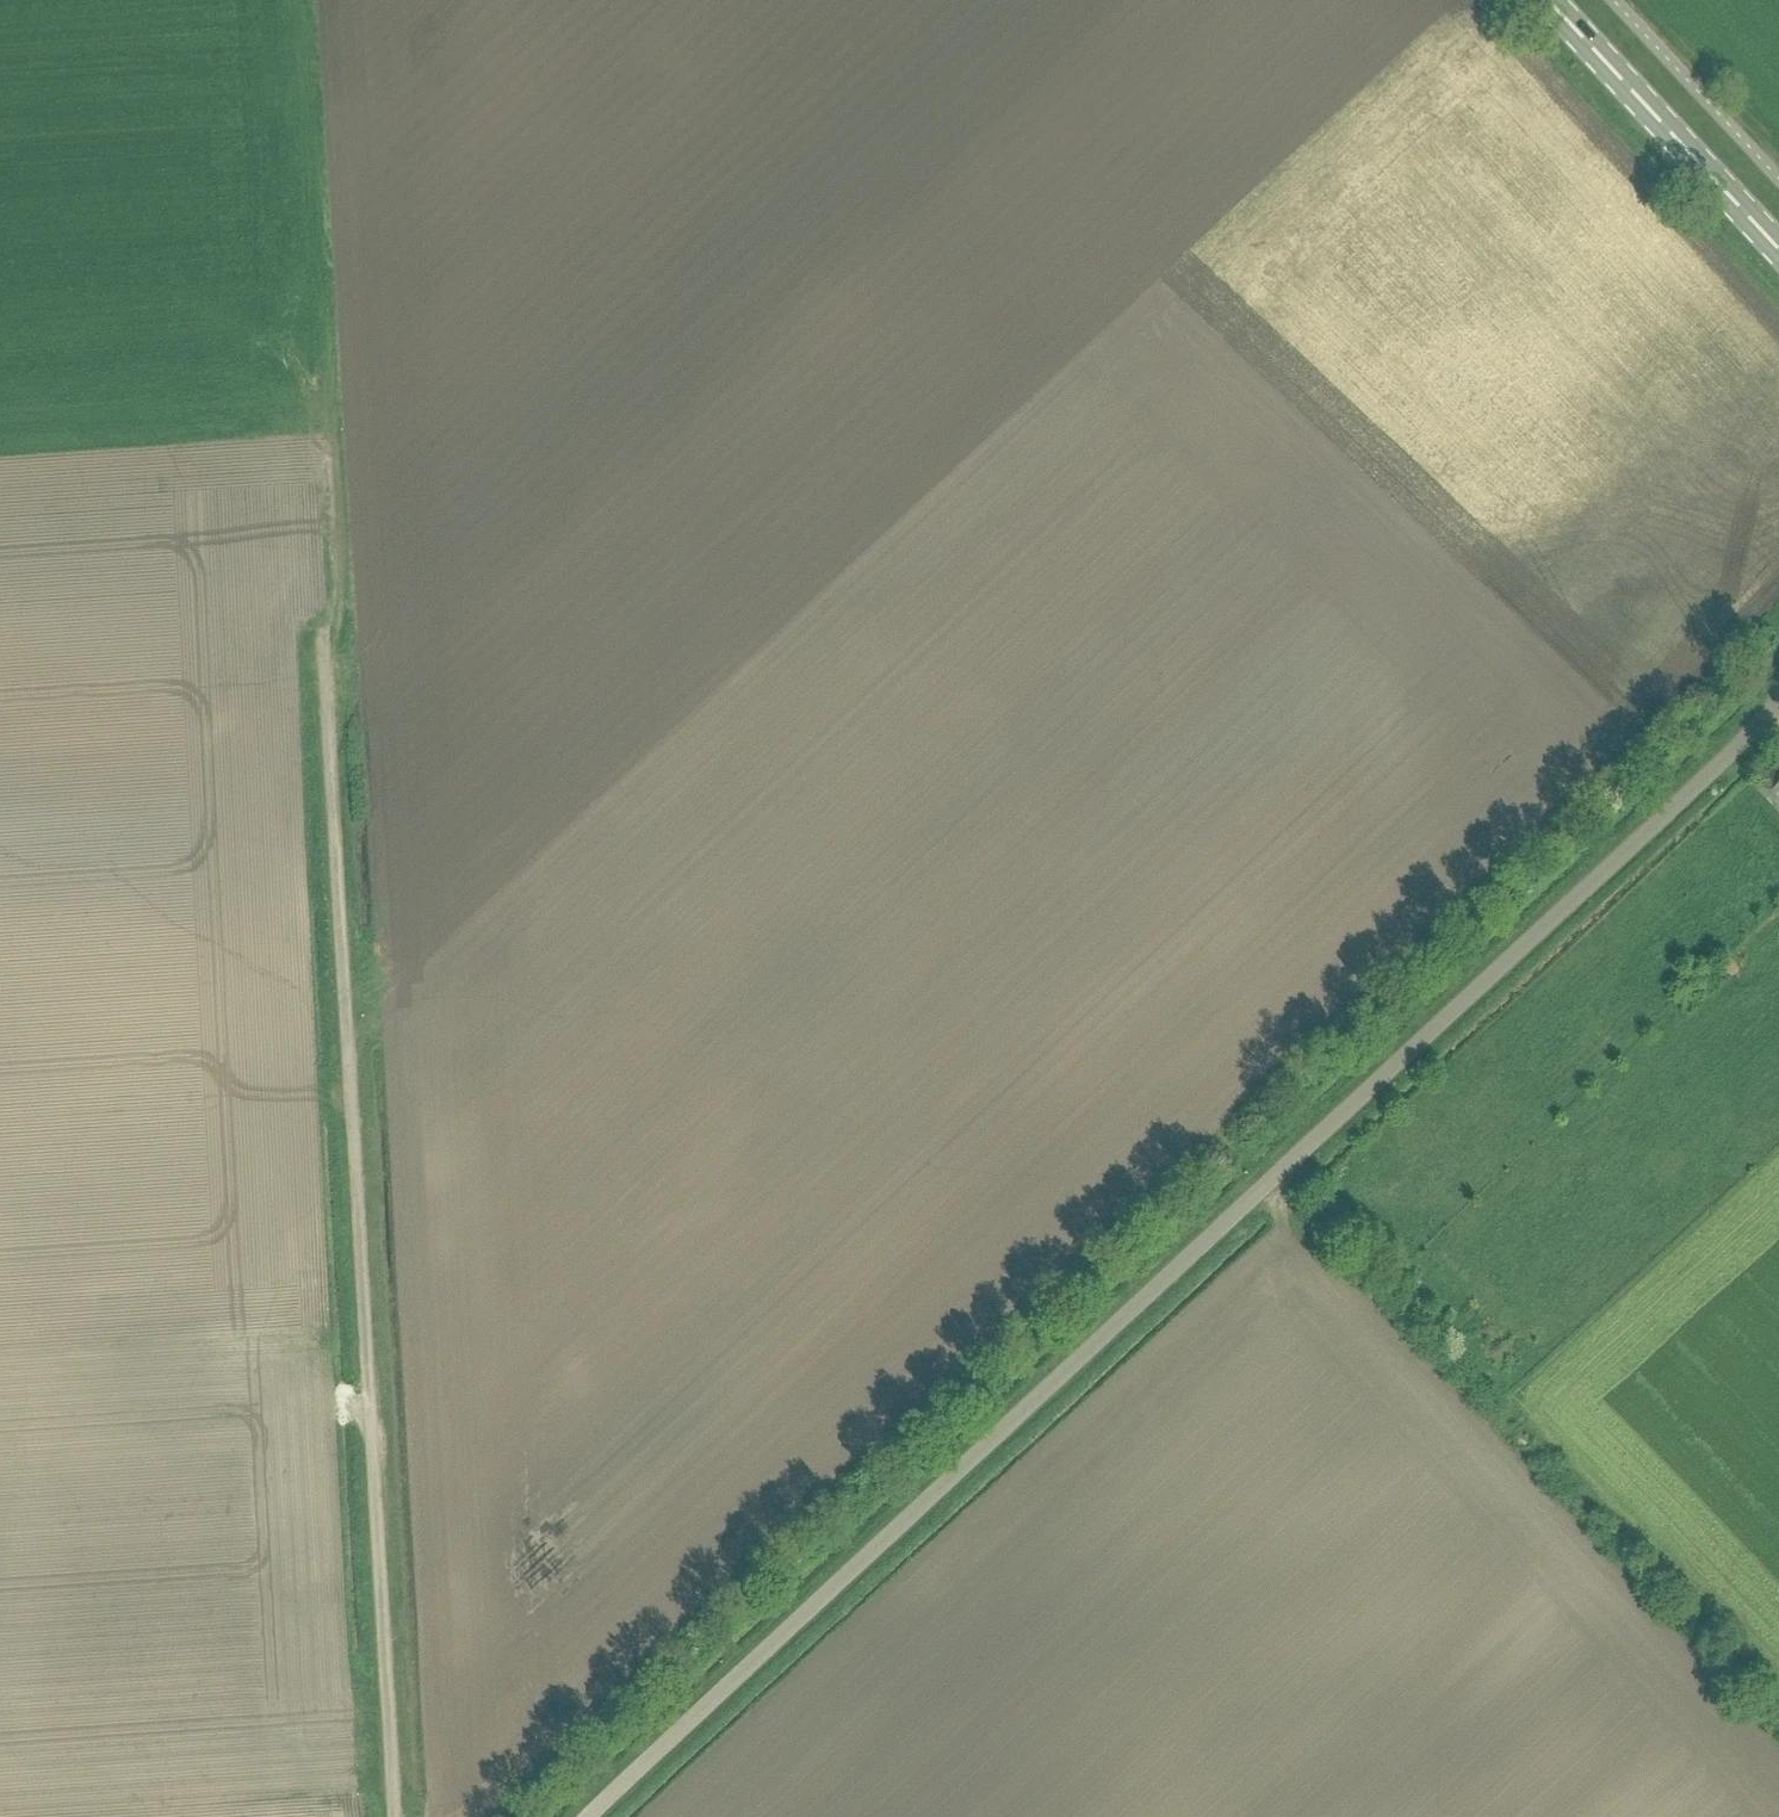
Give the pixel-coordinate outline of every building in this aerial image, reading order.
[(1751,786),(1778,815),(1778,762),(1751,786)]
